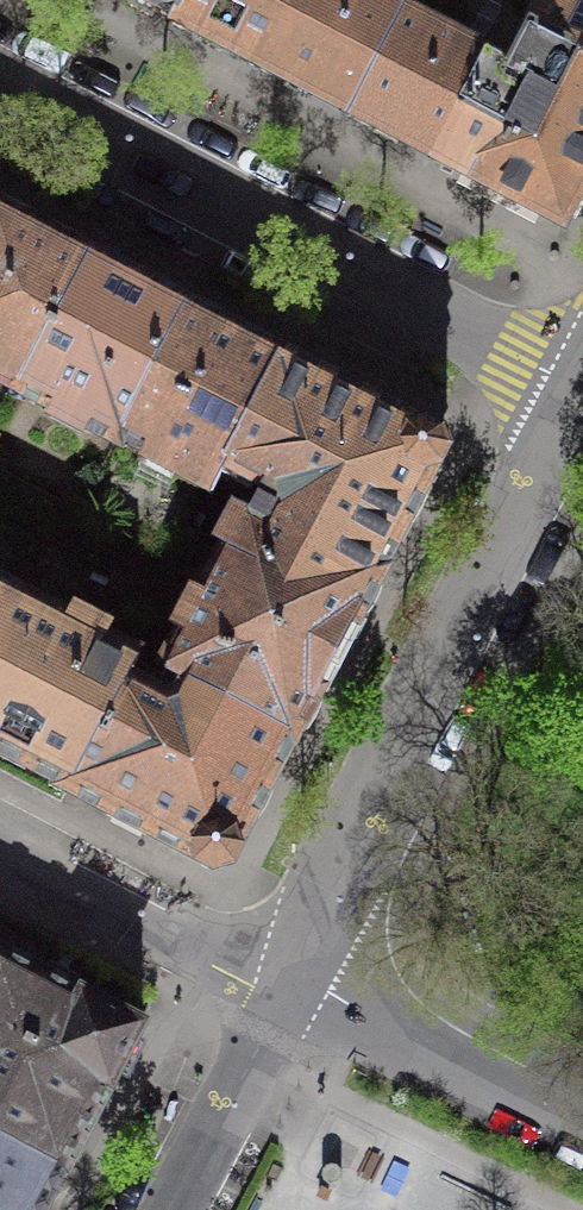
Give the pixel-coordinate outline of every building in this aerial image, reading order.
[(172,18),(171,20),(173,21),(184,0),(137,0),(172,18)] [(262,67),(297,0),(184,0),(173,21),(214,43),(262,67)] [(262,67),(303,89),(350,114),(400,18),(367,0),(297,0),(262,67)] [(582,60),(582,0),(550,0),(532,34),(582,60)] [(400,18),(350,114),(395,137),(438,160),(489,64),(400,18)] [(582,181),(582,60),(532,34),(510,75),(489,64),(438,160),(494,189),(561,224),(582,181)] [(0,211),(0,381),(20,391),(90,258),(72,248),(42,232),(0,211)] [(107,267),(90,258),(20,391),(115,441),(186,308),(138,283),(107,267)] [(186,308),(115,441),(119,443),(122,438),(181,469),(176,477),(209,494),(280,357),(244,338),(233,332),(186,308)] [(228,547),(357,614),(377,577),(381,579),(400,542),(394,539),(429,471),(439,467),(447,452),(445,443),(442,435),(426,426),(417,429),(366,402),(369,396),(332,377),(329,383),(280,357),(209,494),(212,496),(226,468),(264,487),(257,501),(250,514),(246,512),(228,547)] [(357,614),(228,547),(165,668),(294,735),(351,626),(357,614)] [(0,587),(0,625),(16,595),(0,587)] [(16,595),(0,625),(0,756),(24,769),(28,763),(67,784),(66,785),(69,787),(137,658),(16,595)] [(140,659),(137,658),(69,787),(112,810),(109,816),(127,825),(145,835),(149,829),(195,853),(198,862),(214,871),(223,868),(231,865),(239,849),(236,840),(272,771),(279,774),(298,738),(294,735),(165,668),(163,672),(185,683),(177,698),(164,701),(128,682),(140,659)] [(64,1170),(66,1171),(77,1151),(144,1024),(0,949),(0,1137),(64,1170)] [(64,1170),(0,1137),(0,1209),(43,1209),(54,1189),(64,1170)] [(342,1172),(340,1169),(338,1166),(335,1165),(332,1164),(329,1165),(326,1166),(324,1168),(323,1171),(322,1174),(323,1177),(325,1180),(327,1182),(330,1183),(333,1184),(336,1183),(339,1181),(341,1178),(342,1175),(342,1172)]
